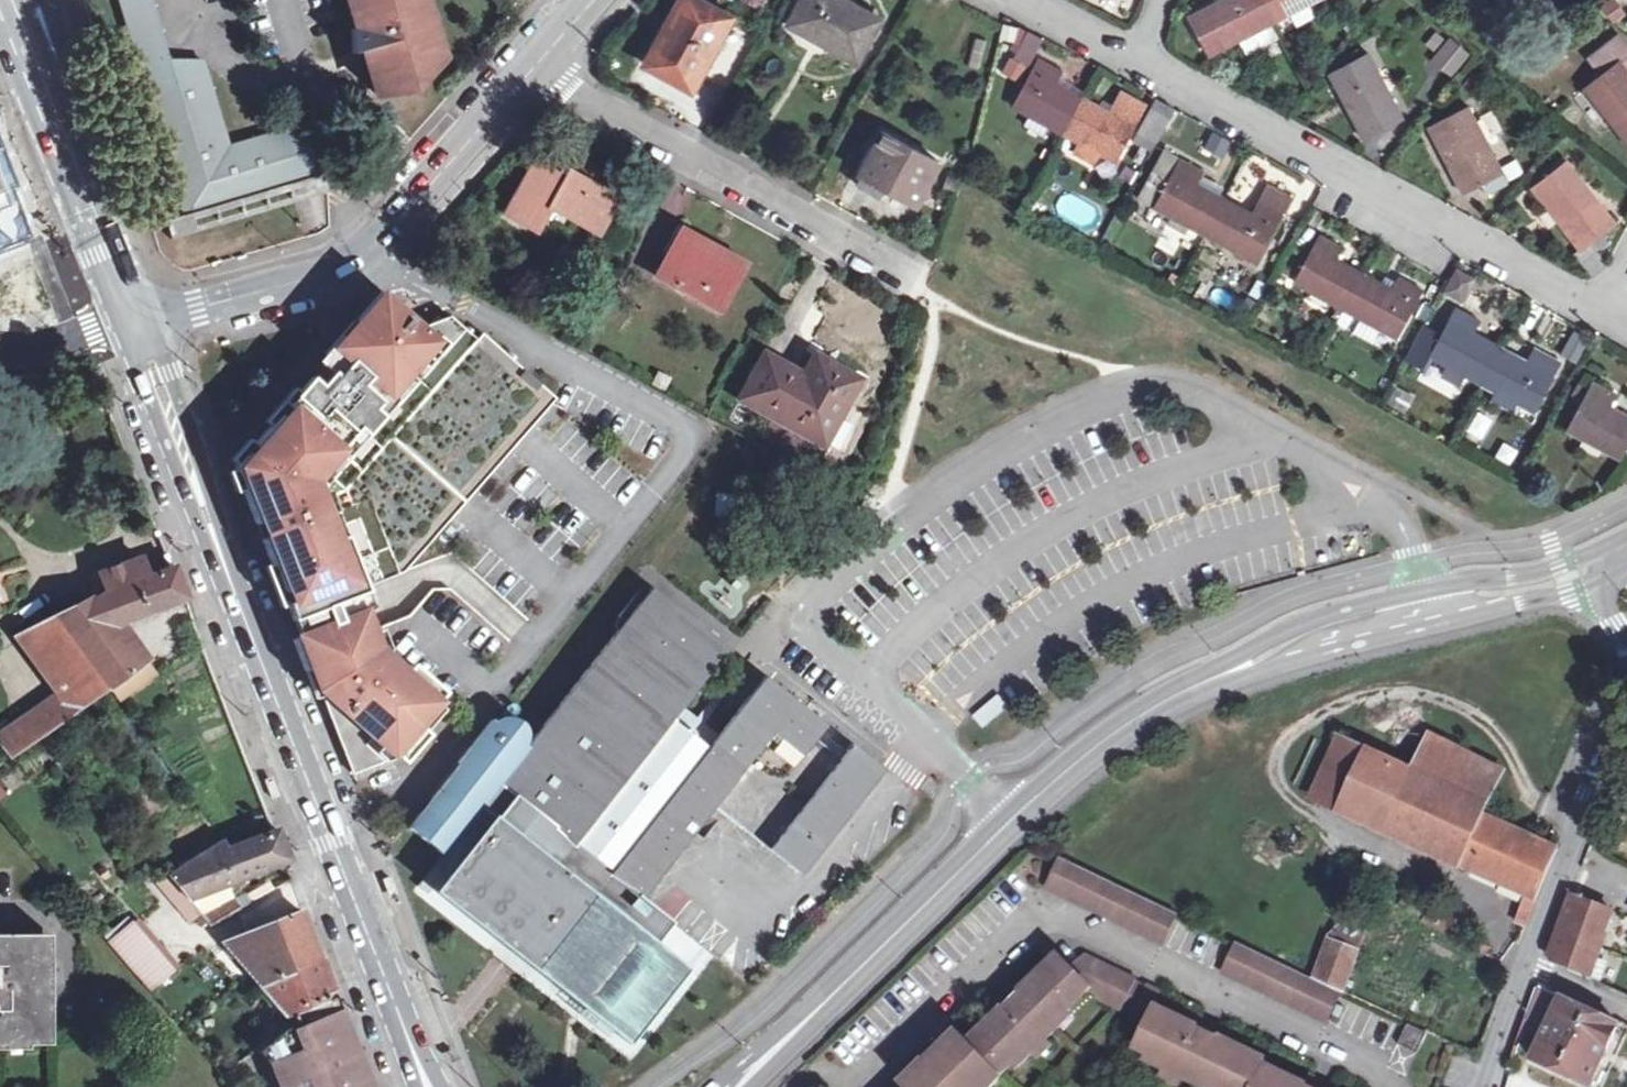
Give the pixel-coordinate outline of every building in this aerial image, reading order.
[(138,66),(167,57),(147,0),(118,0),(138,66)] [(362,32),(358,33),(360,57),(370,54),(385,94),(419,80),(422,88),(439,69),(430,42),(440,38),(429,19),(426,0),(350,0),(362,32)] [(646,66),(691,90),(731,16),(701,0),(700,0),(681,0),(646,66)] [(843,0),(803,0),(792,20),(827,39),(824,44),(856,61),(879,20),(843,0)] [(1209,11),(1207,7),(1189,16),(1209,55),(1238,41),(1236,37),(1308,0),(1230,0),(1209,11)] [(1029,33),(1015,58),(1027,65),(1041,39),(1029,33)] [(1620,35),(1589,60),(1603,77),(1589,87),(1614,119),(1612,121),(1626,141),(1626,81),(1623,76),(1626,73),(1626,44),(1620,35)] [(442,65),(440,38),(430,42),(439,69),(442,65)] [(1470,54),(1451,39),(1433,61),(1452,77),(1470,54)] [(1387,91),(1368,54),(1331,74),(1337,86),(1342,83),(1361,119),(1356,121),(1365,140),(1404,119),(1389,90),(1387,91)] [(167,57),(138,66),(183,215),(321,174),(306,122),(230,145),(208,74),(175,84),(168,63),(167,57)] [(1040,60),(1014,106),(1031,116),(1035,110),(1051,119),(1048,125),(1049,125),(1081,143),(1076,152),(1094,162),(1099,152),(1116,161),(1146,105),(1122,92),(1110,114),(1055,84),(1062,72),(1040,60)] [(205,63),(168,63),(175,84),(208,74),(205,63)] [(1152,151),(1174,111),(1155,101),(1133,141),(1152,151)] [(1486,145),(1468,108),(1431,127),(1437,139),(1442,137),(1460,172),(1456,175),(1464,192),(1483,182),(1489,194),(1509,184),(1489,143),(1486,145)] [(1035,110),(1031,116),(1025,126),(1043,135),(1049,125),(1048,125),(1051,119),(1035,110)] [(939,164),(883,134),(862,174),(886,187),(917,204),(939,164)] [(168,222),(174,241),(347,187),(354,185),(388,156),(370,139),(341,168),(168,222)] [(1163,152),(1138,198),(1172,216),(1173,217),(1176,212),(1192,221),(1189,226),(1206,235),(1224,244),(1226,239),(1243,248),(1241,253),(1257,262),(1291,199),(1268,187),(1252,216),(1224,201),(1219,198),(1197,186),(1203,177),(1204,174),(1163,152)] [(541,161),(510,217),(537,232),(550,208),(595,233),(613,201),(541,161)] [(1579,173),(1570,162),(1537,188),(1563,221),(1560,222),(1580,248),(1615,220),(1603,204),(1598,208),(1574,177),(1579,173)] [(28,243),(0,174),(0,253),(28,243)] [(886,187),(862,174),(856,184),(880,197),(886,187)] [(1197,186),(1219,198),(1225,189),(1203,177),(1197,186)] [(1176,212),(1173,217),(1172,216),(1167,224),(1185,233),(1189,226),(1192,221),(1176,212)] [(682,236),(660,277),(719,309),(741,269),(682,236)] [(1321,236),(1295,283),(1312,292),(1315,287),(1332,297),(1329,302),(1346,311),(1363,319),(1366,315),(1383,324),(1380,329),(1397,338),(1423,291),(1399,278),(1392,291),(1365,276),(1337,261),(1344,249),(1321,236)] [(1594,247),(1578,259),(1593,277),(1607,264),(1594,247)] [(1457,275),(1449,290),(1463,298),(1472,283),(1457,275)] [(436,343),(383,299),(355,331),(324,366),(330,371),(318,384),(312,379),(235,464),(252,509),(300,635),(354,774),(397,757),(443,705),(380,648),(358,595),(368,590),(347,535),(338,539),(314,480),(360,428),(368,436),(386,416),(377,408),(436,343)] [(1424,329),(1409,358),(1425,366),(1430,356),(1448,365),(1441,378),(1460,388),(1467,376),(1482,384),(1498,392),(1502,387),(1519,397),(1516,402),(1534,411),(1560,365),(1534,351),(1527,364),(1501,350),(1473,335),(1480,322),(1457,309),(1441,338),(1424,329)] [(1591,339),(1576,331),(1563,354),(1579,362),(1591,339)] [(767,354),(742,398),(777,418),(766,438),(814,464),(862,380),(828,362),(817,382),(805,375),(767,354)] [(817,382),(828,362),(817,356),(805,375),(817,382)] [(330,371),(324,366),(312,379),(318,384),(330,371)] [(1568,430),(1586,440),(1589,435),(1605,443),(1602,448),(1622,459),(1626,449),(1626,418),(1610,409),(1618,396),(1594,383),(1568,430)] [(1479,413),(1465,431),(1479,442),(1492,424),(1479,413)] [(1496,438),(1490,454),(1508,461),(1514,445),(1496,438)] [(136,582),(148,577),(143,561),(130,566),(136,582)] [(188,599),(176,567),(172,568),(148,577),(136,582),(130,566),(130,564),(100,575),(105,588),(95,593),(97,599),(60,619),(111,688),(120,700),(149,678),(113,627),(186,600),(188,599)] [(494,718),(459,761),(462,763),(410,827),(444,854),(482,806),(498,819),(506,825),(476,864),(519,898),(550,859),(602,901),(561,952),(639,1013),(681,960),(660,943),(676,922),(644,897),(716,805),(799,873),(803,876),(886,769),(883,767),(855,744),(849,753),(833,740),(838,731),(767,675),(710,747),(697,737),(697,733),(695,729),(692,728),(688,730),(674,719),(731,648),(654,587),(528,746),(525,744),(527,738),(527,731),(520,722),(510,717),(504,718),(497,721),(494,718)] [(60,619),(25,637),(64,692),(0,737),(0,745),(10,759),(42,736),(111,688),(60,619)] [(984,729),(1010,708),(1000,695),(974,716),(984,729)] [(1414,771),(1489,805),(1504,769),(1432,734),(1414,771)] [(1342,810),(1368,751),(1342,740),(1316,798),(1342,810)] [(1559,851),(1532,838),(1484,816),(1489,805),(1414,771),(1368,751),(1342,810),(1529,896),(1525,908),(1534,911),(1538,901),(1559,851)] [(267,776),(274,797),(283,793),(276,772),(267,776)] [(519,898),(476,864),(506,825),(498,819),(438,895),(514,949),(630,1042),(689,966),(681,960),(639,1013),(561,952),(602,901),(550,859),(519,898)] [(223,840),(168,876),(169,877),(189,900),(285,863),(290,860),(279,831),(275,832),(230,848),(223,840)] [(1180,914),(1061,857),(1047,887),(1165,944),(1180,914)] [(437,864),(420,885),(428,893),(446,871),(437,864)] [(1345,872),(1338,888),(1349,892),(1356,876),(1345,872)] [(199,913),(189,900),(169,877),(160,884),(190,920),(199,913)] [(382,881),(389,901),(399,898),(392,878),(382,881)] [(1613,911),(1572,897),(1561,925),(1566,927),(1562,939),(1556,937),(1550,953),(1551,960),(1556,965),(1581,978),(1588,981),(1607,937),(1605,936),(1613,911)] [(211,927),(241,910),(235,899),(203,918),(207,922),(211,927)] [(1534,911),(1525,908),(1519,925),(1527,928),(1534,911)] [(261,987),(320,961),(309,935),(301,914),(225,944),(261,987)] [(203,918),(201,916),(197,919),(203,926),(207,922),(203,918)] [(139,975),(162,955),(136,923),(110,944),(137,976),(139,975)] [(1566,927),(1561,925),(1559,930),(1556,937),(1562,939),(1566,927)] [(0,936),(0,1044),(55,1045),(56,936),(0,936)] [(1473,938),(1469,946),(1488,956),(1492,948),(1473,938)] [(1317,979),(1344,992),(1361,950),(1333,940),(1317,979)] [(1317,979),(1239,942),(1224,972),(1330,1022),(1344,992),(1317,979)] [(1004,1010),(971,1042),(1002,1074),(1026,1050),(1031,1055),(1060,1028),(1055,1022),(1092,987),(1103,999),(1119,1006),(1124,1009),(1139,979),(1086,954),(1072,967),(1060,955),(1024,991),(1017,984),(998,1003),(1004,1010)] [(150,991),(173,971),(162,955),(139,975),(150,991)] [(320,961),(261,987),(283,1012),(257,1035),(265,1045),(292,1023),(287,1016),(338,994),(331,978),(323,959),(320,961)] [(1139,979),(1124,1009),(1135,1014),(1149,984),(1139,979)] [(1130,1022),(1146,1029),(1138,1045),(1168,1060),(1165,1066),(1202,1084),(1205,1078),(1224,1086),(1335,1086),(1311,1075),(1308,1084),(1266,1064),(1268,1059),(1223,1037),(1226,1028),(1202,1017),(1198,1025),(1157,1006),(1164,991),(1149,984),(1135,1014),(1130,1022)] [(338,994),(287,1016),(292,1023),(265,1045),(255,1053),(268,1067),(270,1066),(280,1086),(371,1086),(342,1013),(345,1012),(342,1005),(338,994)] [(1562,999),(1533,1061),(1589,1086),(1591,1086),(1619,1025),(1562,999)] [(1409,1024),(1399,1045),(1418,1054),(1429,1033),(1409,1024)] [(988,1082),(992,1086),(1004,1075),(1002,1074),(971,1042),(960,1031),(938,1052),(929,1061),(920,1052),(895,1076),(905,1086),(983,1086),(988,1082)] [(929,1061),(938,1052),(929,1044),(920,1052),(929,1061)]
